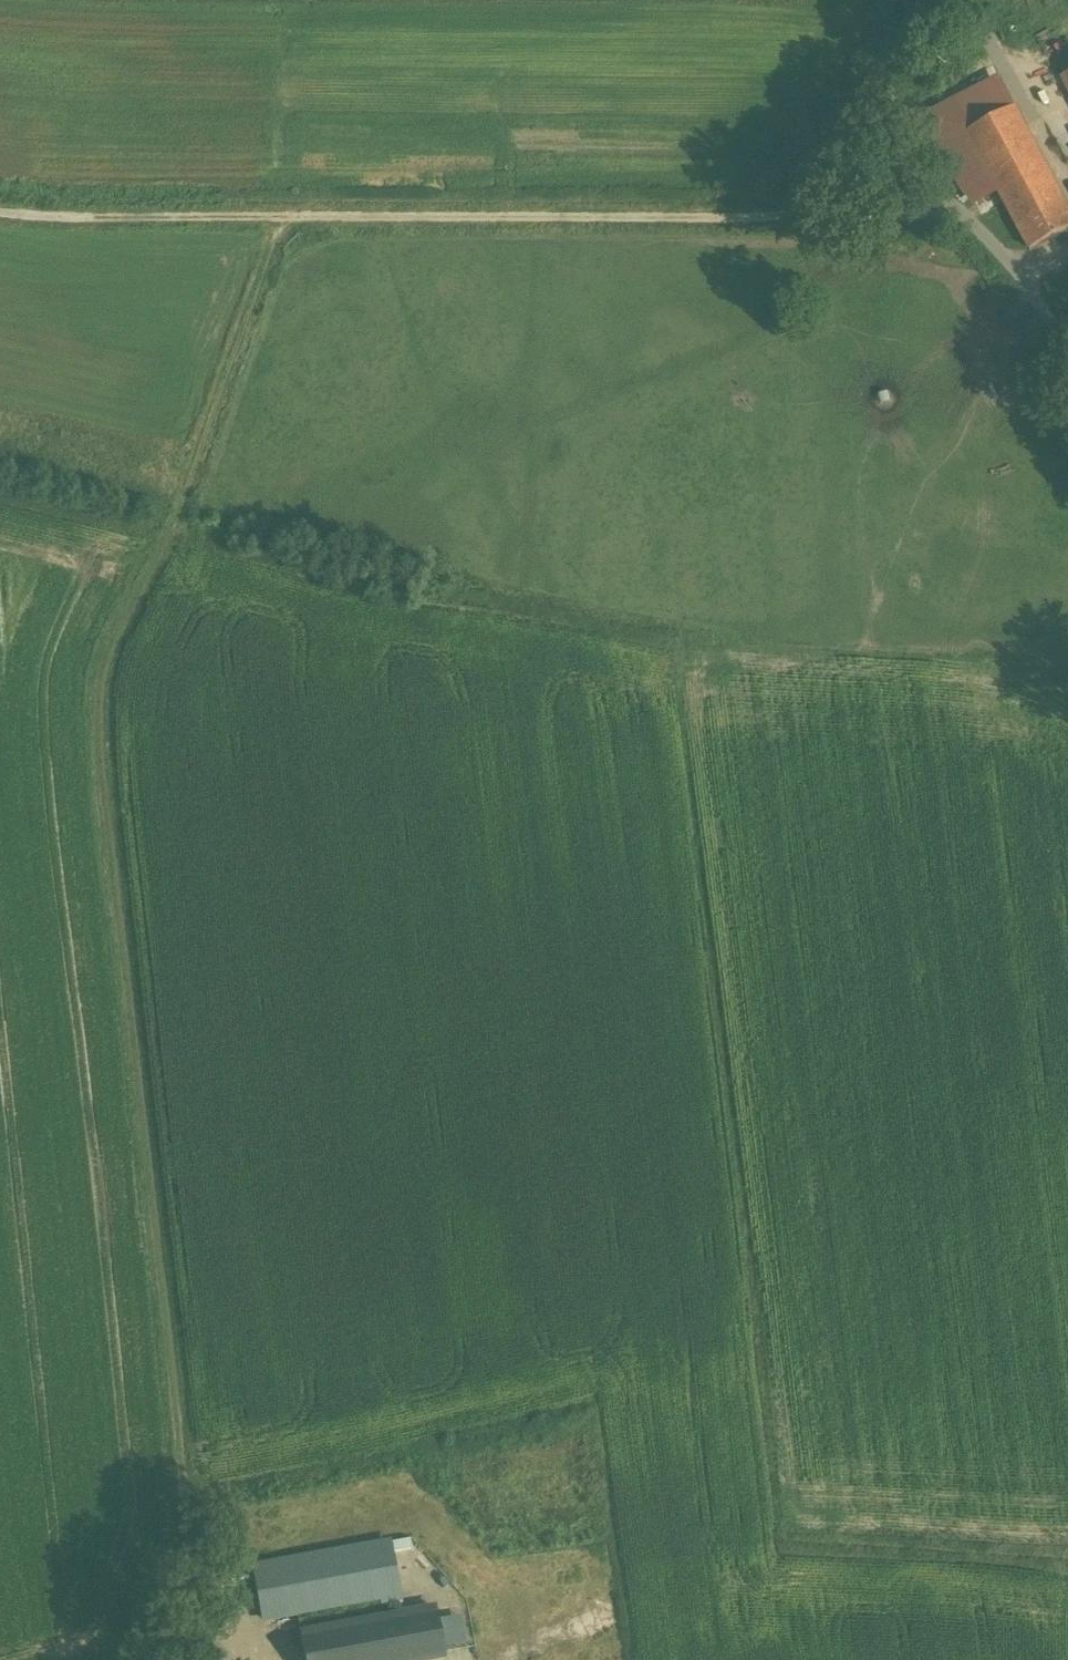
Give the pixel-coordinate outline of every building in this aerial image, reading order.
[(924,116),(971,205),(999,190),(968,132),(1013,108),(997,77),(924,116)] [(968,132),(999,190),(1030,249),(1067,229),(1067,206),(1015,107),(1013,108),(968,132)] [(388,1541),(254,1566),(263,1617),(398,1592),(388,1541)] [(299,1633),(304,1659),(420,1659),(446,1655),(437,1607),(299,1633)]
